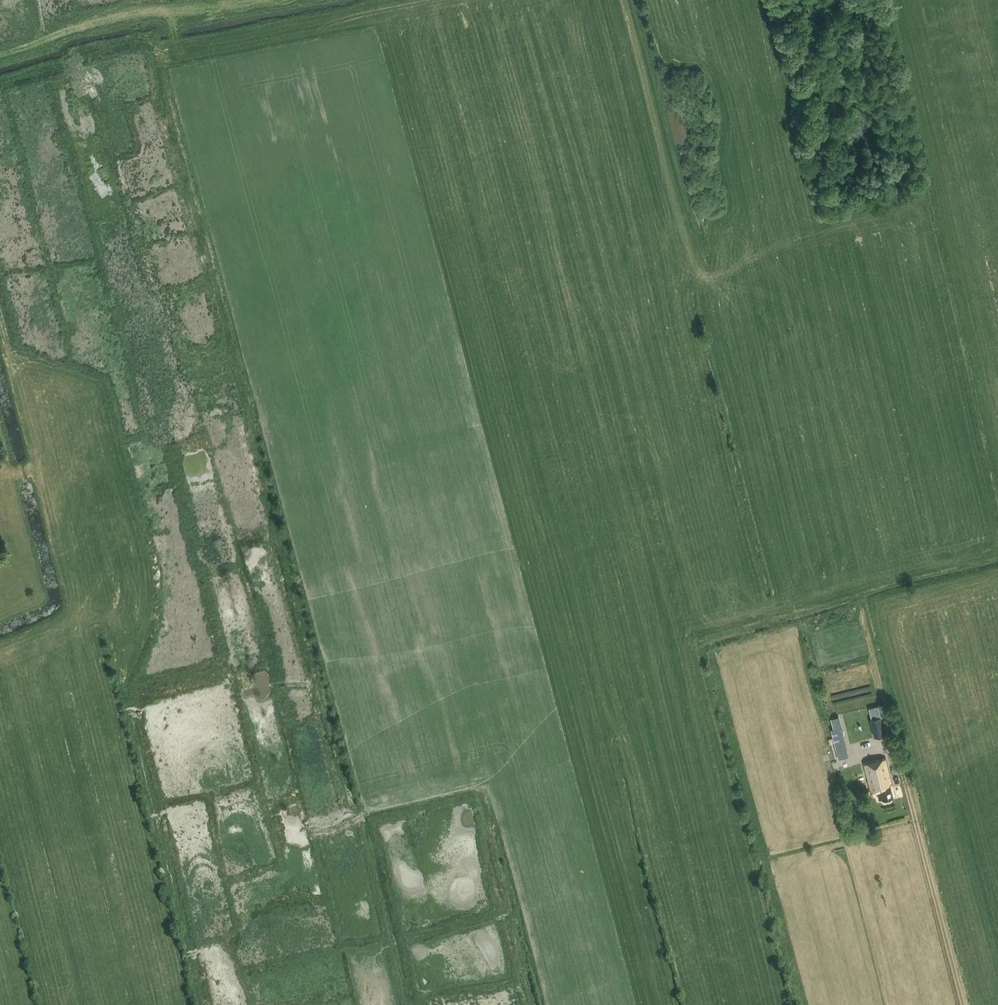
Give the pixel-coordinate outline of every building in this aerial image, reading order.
[(875,737),(887,734),(882,717),(870,720),(875,737)] [(841,727),(839,727),(831,729),(837,752),(847,750),(841,727)] [(885,757),(863,763),(868,781),(871,794),(877,792),(879,799),(882,799),(893,797),(890,783),(892,783),(885,757)]
